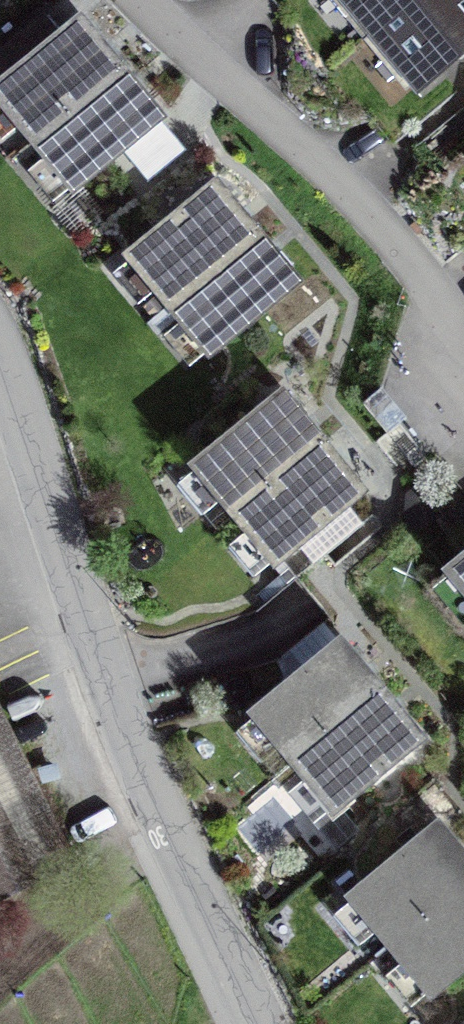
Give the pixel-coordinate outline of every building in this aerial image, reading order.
[(368,43),(421,0),(333,0),(368,43)] [(368,43),(413,98),(463,56),(463,2),(462,0),(421,0),(368,43)] [(76,28),(0,90),(0,107),(70,193),(154,124),(76,28)] [(291,287),(213,192),(128,261),(205,356),(291,287)] [(357,496),(280,400),(195,468),(273,564),(357,496)] [(449,576),(463,595),(463,563),(449,576)] [(417,739),(338,644),(255,712),(334,808),(417,739)] [(78,882),(0,709),(0,917),(78,882)] [(436,826),(353,894),(431,988),(463,961),(463,859),(436,826)]
